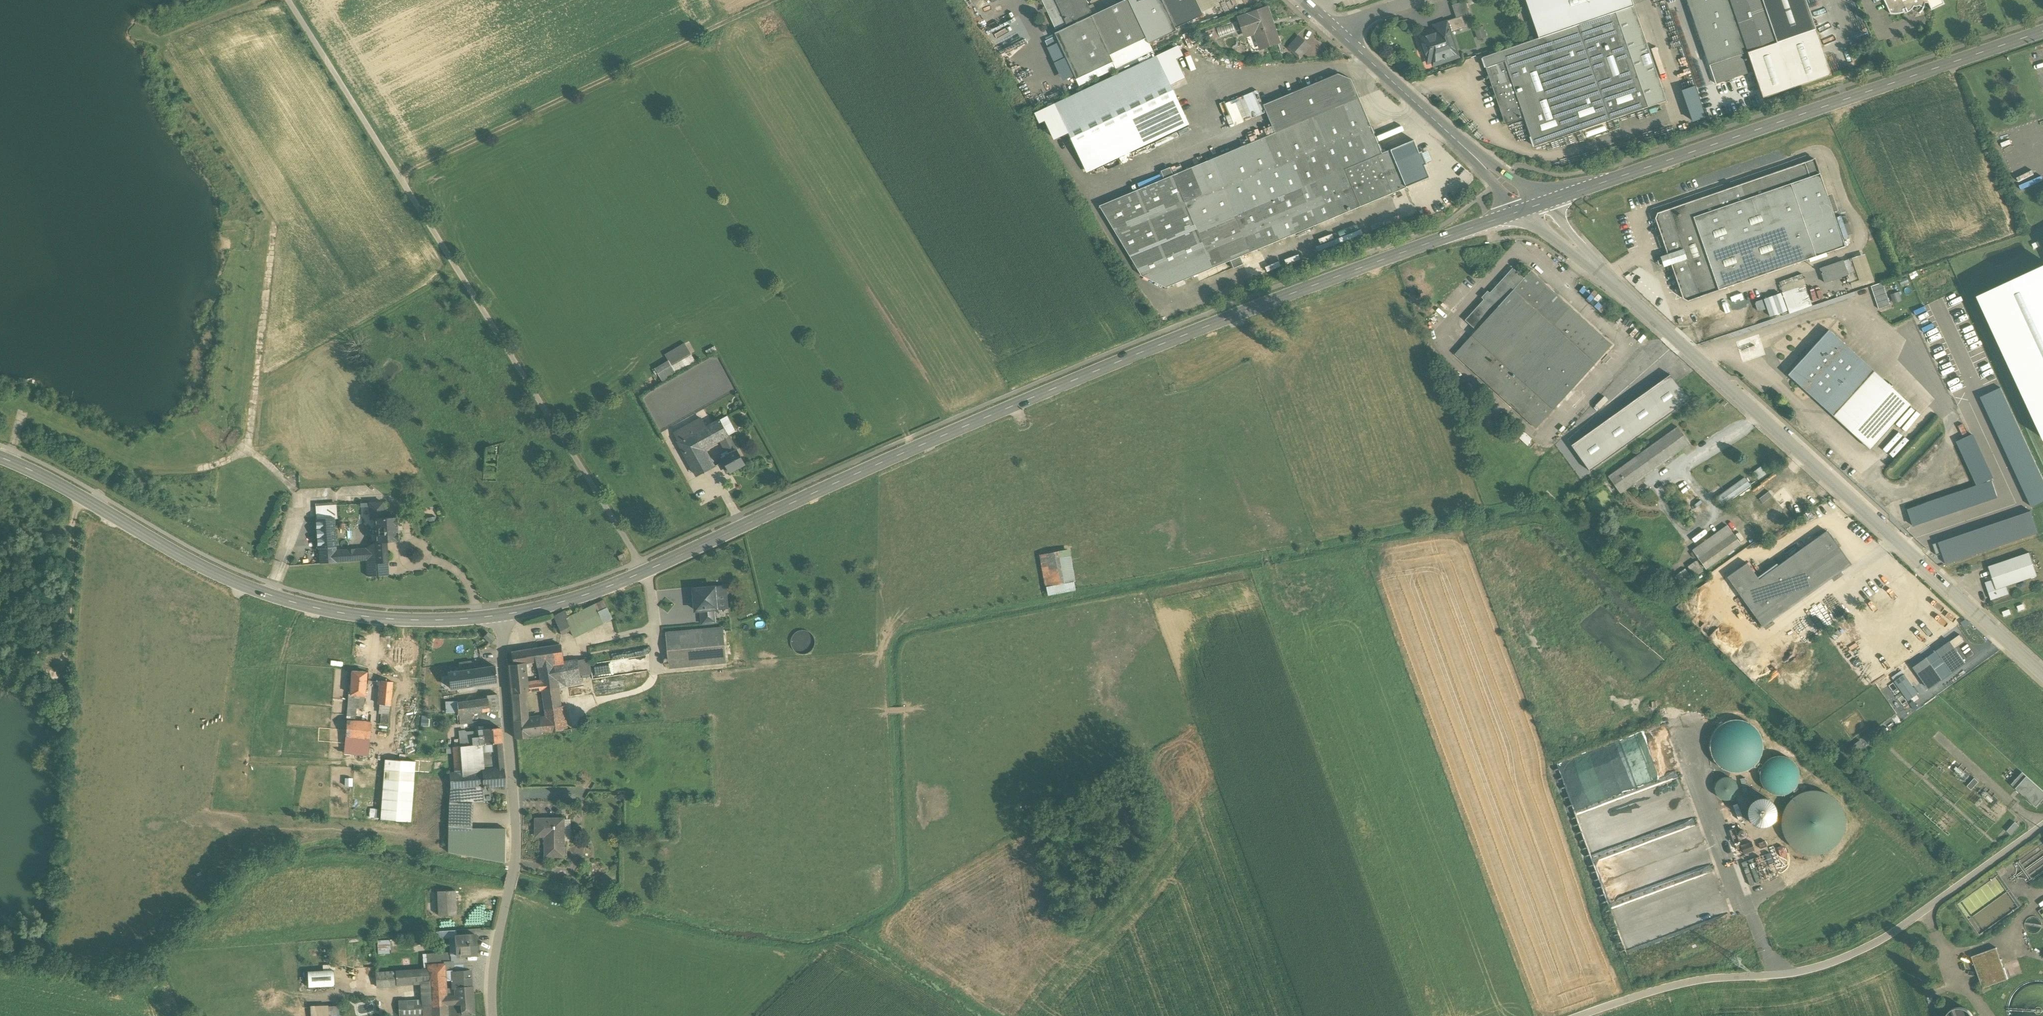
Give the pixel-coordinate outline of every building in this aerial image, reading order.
[(1056,29),(1075,20),(1090,13),(1092,12),(1086,0),(1042,0),(1056,29)] [(1092,16),(1113,62),(1116,68),(1153,51),(1149,44),(1128,0),(1126,0),(1092,16)] [(1162,0),(1128,0),(1149,44),(1177,31),(1176,28),(1162,0)] [(1176,28),(1203,15),(1196,0),(1162,0),(1176,28)] [(1539,38),(1578,25),(1616,12),(1634,5),(1632,0),(1526,0),(1539,38)] [(1709,65),(1748,52),(1749,52),(1749,53),(1751,53),(1750,52),(1777,42),(1762,0),(1686,0),(1709,65)] [(1805,0),(1762,0),(1777,42),(1815,29),(1805,0)] [(1890,14),(1895,14),(1899,14),(1904,12),(1903,9),(1905,9),(1907,13),(1910,11),(1912,9),(1914,7),(1916,7),(1918,6),(1919,6),(1923,7),(1921,10),(1922,10),(1924,8),(1924,6),(1925,3),(1928,3),(1931,10),(1944,4),(1942,0),(1884,0),(1890,14)] [(1466,1),(1452,5),(1457,18),(1462,16),(1463,17),(1470,14),(1466,1)] [(1634,5),(1616,12),(1648,107),(1666,101),(1634,5)] [(1267,9),(1240,18),(1245,30),(1254,27),(1261,47),(1277,41),(1267,9)] [(1616,12),(1578,25),(1610,120),(1648,107),(1616,12)] [(1090,13),(1075,20),(1076,23),(1092,16),(1090,13)] [(1076,23),(1055,33),(1076,79),(1113,62),(1092,16),(1076,23)] [(1457,18),(1445,22),(1446,23),(1450,33),(1466,27),(1463,17),(1462,16),(1457,18)] [(1450,33),(1446,23),(1435,27),(1436,31),(1420,36),(1427,59),(1435,57),(1436,61),(1456,54),(1457,57),(1458,57),(1450,33)] [(1539,38),(1483,58),(1505,125),(1524,118),(1534,146),(1610,120),(1578,25),(1539,38)] [(1482,28),(1476,30),(1479,39),(1485,36),(1482,28)] [(1777,42),(1750,52),(1751,53),(1749,53),(1749,52),(1748,52),(1754,71),(1763,98),(1831,75),(1815,29),(1777,42)] [(1299,37),(1291,46),(1301,56),(1309,47),(1299,37)] [(1748,52),(1709,65),(1716,84),(1730,79),(1731,82),(1735,81),(1734,78),(1754,71),(1748,52)] [(1062,108),(1088,165),(1182,122),(1156,65),(1062,108)] [(1338,74),(1263,105),(1275,133),(1100,206),(1142,276),(1166,287),(1407,187),(1406,186),(1392,151),(1391,149),(1382,153),(1351,80),(1351,79),(1338,74)] [(1682,89),(1691,122),(1705,118),(1696,86),(1682,89)] [(1428,153),(1406,144),(1399,147),(1393,149),(1393,150),(1392,151),(1406,186),(1408,185),(1409,186),(1414,184),(1414,183),(1421,180),(1430,159),(1428,153)] [(1815,160),(1805,163),(1810,177),(1820,174),(1815,160)] [(1805,163),(1786,169),(1791,184),(1810,177),(1805,163)] [(1786,169),(1670,209),(1700,297),(1816,257),(1816,256),(1791,184),(1786,169)] [(1810,177),(1791,184),(1816,256),(1845,246),(1820,174),(1810,177)] [(1700,297),(1670,209),(1658,214),(1656,218),(1668,255),(1667,255),(1667,254),(1671,265),(1671,264),(1683,298),(1688,301),(1700,297)] [(1820,269),(1825,283),(1848,275),(1843,261),(1820,269)] [(1978,296),(2042,435),(2042,266),(1978,296)] [(1612,345),(1531,271),(1524,278),(1513,268),(1490,293),(1488,291),(1482,298),(1484,300),(1465,320),(1476,330),(1455,354),(1536,428),(1612,345)] [(1882,283),(1871,287),(1878,309),(1890,305),(1882,283)] [(1804,286),(1783,293),(1790,313),(1811,305),(1804,286)] [(1898,292),(1890,294),(1892,302),(1900,301),(1898,292)] [(1780,294),(1764,299),(1770,316),(1786,311),(1780,294)] [(1762,299),(1755,302),(1758,312),(1766,309),(1762,299)] [(1874,371),(1829,330),(1788,375),(1833,416),(1874,371)] [(685,343),(665,355),(669,361),(676,373),(696,361),(685,343)] [(669,361),(655,369),(663,381),(676,373),(669,361)] [(1910,404),(1874,371),(1833,416),(1869,449),(1910,404)] [(1589,471),(1688,400),(1670,376),(1669,375),(1571,445),(1589,471)] [(2032,506),(2042,501),(2042,480),(2000,389),(1981,398),(2032,506)] [(701,431),(694,434),(703,450),(722,440),(729,436),(721,420),(701,431)] [(696,423),(690,427),(694,434),(701,431),(696,423)] [(694,434),(690,427),(675,435),(679,442),(694,434)] [(1678,427),(1609,477),(1620,493),(1690,444),(1678,427)] [(694,434),(679,442),(698,476),(713,468),(703,450),(694,434)] [(1956,443),(1977,488),(1990,483),(1993,481),(1972,437),(1956,443)] [(737,450),(731,439),(723,443),(730,454),(737,450)] [(730,454),(723,458),(725,461),(722,463),(724,468),(727,466),(731,472),(745,465),(737,450),(730,454)] [(1745,478),(1717,498),(1722,505),(1750,485),(1745,478)] [(1906,511),(1911,528),(1996,500),(1990,483),(1977,488),(1906,511)] [(1769,491),(1759,499),(1763,503),(1772,496),(1769,491)] [(383,502),(369,503),(370,516),(373,519),(374,519),(383,518),(383,502)] [(336,506),(316,507),(316,519),(333,518),(333,519),(337,519),(336,506)] [(1809,510),(1805,513),(1809,519),(1813,516),(1809,510)] [(2038,533),(2031,512),(2030,511),(1939,543),(1942,554),(1945,562),(1947,564),(2038,533)] [(383,518),(374,519),(375,543),(386,542),(397,541),(396,517),(383,518)] [(333,518),(316,519),(319,548),(335,548),(333,519),(333,518)] [(1728,526),(1693,550),(1706,568),(1741,544),(1728,526)] [(1827,531),(1759,579),(1747,563),(1727,577),(1763,627),(1851,564),(1827,531)] [(386,542),(375,543),(376,551),(387,551),(386,542)] [(1942,554),(1939,543),(1933,544),(1937,556),(1942,554)] [(335,548),(319,548),(320,564),(336,562),(336,554),(335,548)] [(1046,594),(1076,590),(1070,549),(1040,553),(1046,594)] [(387,551),(376,551),(376,559),(376,563),(388,563),(387,551)] [(366,552),(336,554),(336,562),(366,560),(366,552)] [(2030,553),(1989,567),(1994,580),(1997,590),(2007,586),(2038,576),(2030,553)] [(376,559),(366,560),(367,577),(388,575),(388,563),(376,563),(376,559)] [(1696,561),(1688,567),(1695,576),(1703,571),(1696,561)] [(1685,569),(1676,575),(1682,583),(1691,577),(1685,569)] [(2007,586),(1997,590),(1994,580),(1986,583),(1992,600),(2009,594),(2007,586)] [(715,587),(694,589),(696,611),(701,610),(715,609),(717,609),(715,587)] [(569,618),(566,619),(571,630),(574,637),(612,618),(604,601),(569,618)] [(715,609),(701,610),(702,624),(716,623),(715,609)] [(566,611),(554,617),(562,634),(571,630),(566,619),(569,618),(566,611)] [(723,628),(667,633),(670,668),(726,663),(723,628)] [(814,647),(815,642),(814,638),(812,634),(808,631),(803,630),(799,631),(795,634),(792,638),(791,642),(792,647),(795,651),(799,653),(803,654),(808,653),(812,651),(814,647)] [(488,633),(484,637),(491,643),(494,638),(488,633)] [(1965,642),(1960,635),(1950,642),(1955,649),(1965,642)] [(1950,642),(1914,668),(1929,689),(1965,663),(1955,649),(1950,642)] [(578,660),(564,663),(562,646),(553,647),(559,687),(560,687),(582,683),(581,676),(578,660)] [(553,647),(535,650),(537,661),(538,661),(542,682),(543,682),(544,689),(559,687),(553,647)] [(535,650),(511,653),(512,664),(512,665),(524,663),(537,661),(535,650)] [(588,659),(578,660),(581,676),(591,674),(588,659)] [(448,673),(450,689),(472,686),(470,669),(472,669),(471,661),(459,663),(460,671),(448,673)] [(512,664),(508,665),(511,693),(523,692),(529,691),(528,684),(526,684),(524,663),(512,665),(512,664)] [(494,666),(470,669),(472,686),(496,683),(494,666)] [(366,673),(352,672),(350,694),(364,696),(365,696),(365,684),(368,684),(368,679),(366,679),(366,673)] [(1918,694),(1905,675),(1895,682),(1909,701),(1918,694)] [(380,680),(379,704),(390,705),(391,681),(380,680)] [(542,682),(528,684),(529,691),(543,689),(544,689),(543,682),(542,682)] [(544,689),(543,689),(547,717),(548,717),(549,731),(565,730),(559,687),(544,689)] [(523,692),(511,693),(512,701),(524,700),(523,692)] [(364,696),(350,694),(350,702),(363,703),(364,696)] [(487,698),(457,703),(457,715),(498,709),(497,694),(487,695),(487,698)] [(524,700),(512,701),(513,718),(526,716),(524,700)] [(526,716),(513,718),(515,738),(524,737),(524,736),(542,734),(542,732),(541,718),(526,719),(526,716)] [(547,717),(541,718),(542,732),(549,731),(548,717),(547,717)] [(355,721),(347,720),(345,736),(366,738),(368,722),(355,721)] [(1710,761),(1716,769),(1721,773),(1729,776),(1739,777),(1746,775),(1753,772),(1757,768),(1763,759),(1765,749),(1764,741),(1759,732),(1753,726),(1745,722),(1736,720),(1726,722),(1718,727),(1711,735),(1708,744),(1708,752),(1710,761)] [(500,728),(491,729),(490,726),(483,726),(485,744),(493,744),(501,743),(500,728)] [(479,737),(459,739),(460,747),(464,746),(480,745),(479,737)] [(501,743),(493,744),(493,750),(493,759),(503,758),(501,743)] [(480,745),(464,746),(465,754),(475,753),(475,752),(493,750),(493,744),(480,745)] [(460,747),(454,747),(455,773),(468,772),(464,754),(465,754),(464,746),(460,747)] [(503,769),(503,758),(493,759),(493,770),(503,769)] [(380,819),(411,820),(414,760),(383,759),(380,819)] [(1772,761),(1765,766),(1762,771),(1761,777),(1762,783),(1764,789),(1769,794),(1776,797),(1785,797),(1791,795),(1797,789),(1800,783),(1800,776),(1799,770),(1795,765),(1790,761),(1783,759),(1772,761)] [(2012,766),(2003,776),(2007,780),(2016,770),(2012,766)] [(503,769),(482,771),(483,786),(484,801),(491,800),(490,786),(505,785),(503,769)] [(482,771),(475,772),(451,774),(448,828),(470,828),(471,802),(484,801),(483,786),(482,771)] [(2012,784),(2037,807),(2042,800),(2042,790),(2023,772),(2012,784)] [(1713,790),(1715,797),(1718,800),(1721,802),(1728,802),(1732,801),(1736,797),(1738,791),(1738,786),(1736,781),(1732,779),(1725,777),(1719,778),(1717,780),(1714,784),(1713,790)] [(1975,778),(1968,786),(1972,790),(1979,782),(1975,778)] [(1785,807),(1782,814),(1781,822),(1781,829),(1784,840),(1789,847),(1796,853),(1807,858),(1819,858),(1827,856),(1838,850),(1844,842),(1848,832),(1849,823),(1847,814),(1843,806),(1836,799),(1829,794),(1820,791),(1811,791),(1803,793),(1797,796),(1790,801),(1785,807)] [(1724,809),(1739,854),(1756,848),(1741,803),(1724,809)] [(1748,818),(1749,824),(1750,827),(1755,832),(1762,834),(1768,833),(1773,830),(1776,825),(1777,818),(1775,812),(1771,807),(1764,805),(1758,805),(1752,809),(1749,813),(1748,818)] [(565,857),(564,818),(536,819),(536,829),(545,829),(546,857),(565,857)] [(2015,822),(2008,831),(2012,835),(2020,826),(2015,822)] [(505,829),(482,828),(482,829),(470,828),(448,828),(448,852),(505,863),(505,829)] [(1767,840),(1761,843),(1764,850),(1770,848),(1767,840)] [(1760,855),(1742,862),(1752,886),(1770,879),(1760,855)] [(455,891),(437,891),(438,916),(456,915),(455,891)] [(475,935),(454,936),(456,955),(465,955),(477,954),(475,935)] [(378,953),(391,953),(390,939),(377,939),(378,953)] [(1998,949),(1974,958),(1986,992),(2010,983),(1998,949)] [(465,961),(452,962),(452,964),(452,972),(454,972),(466,971),(465,961)] [(452,964),(421,966),(421,969),(422,982),(423,990),(445,988),(445,980),(453,979),(452,972),(452,964)] [(2014,964),(2008,967),(2012,978),(2018,976),(2014,964)] [(421,969),(396,971),(397,984),(422,982),(421,969)] [(333,970),(307,971),(308,987),(334,986),(333,970)] [(396,971),(376,972),(377,987),(397,986),(397,984),(396,971)] [(466,971),(454,972),(455,979),(470,977),(470,971),(466,971)] [(470,977),(455,979),(455,988),(471,987),(470,977)] [(471,987),(455,988),(456,995),(456,1003),(461,1003),(472,1002),(471,987)] [(423,990),(423,1000),(424,1015),(433,1015),(447,1015),(446,1004),(446,996),(445,988),(423,990)] [(455,988),(445,988),(446,996),(456,995),(455,988)] [(456,995),(446,996),(446,1004),(456,1003),(456,995)] [(408,1001),(399,1001),(399,1015),(424,1015),(423,1000),(408,1001)] [(472,1002),(461,1003),(462,1015),(473,1014),(472,1002)] [(338,1004),(311,1005),(311,1015),(339,1015),(338,1004)]
